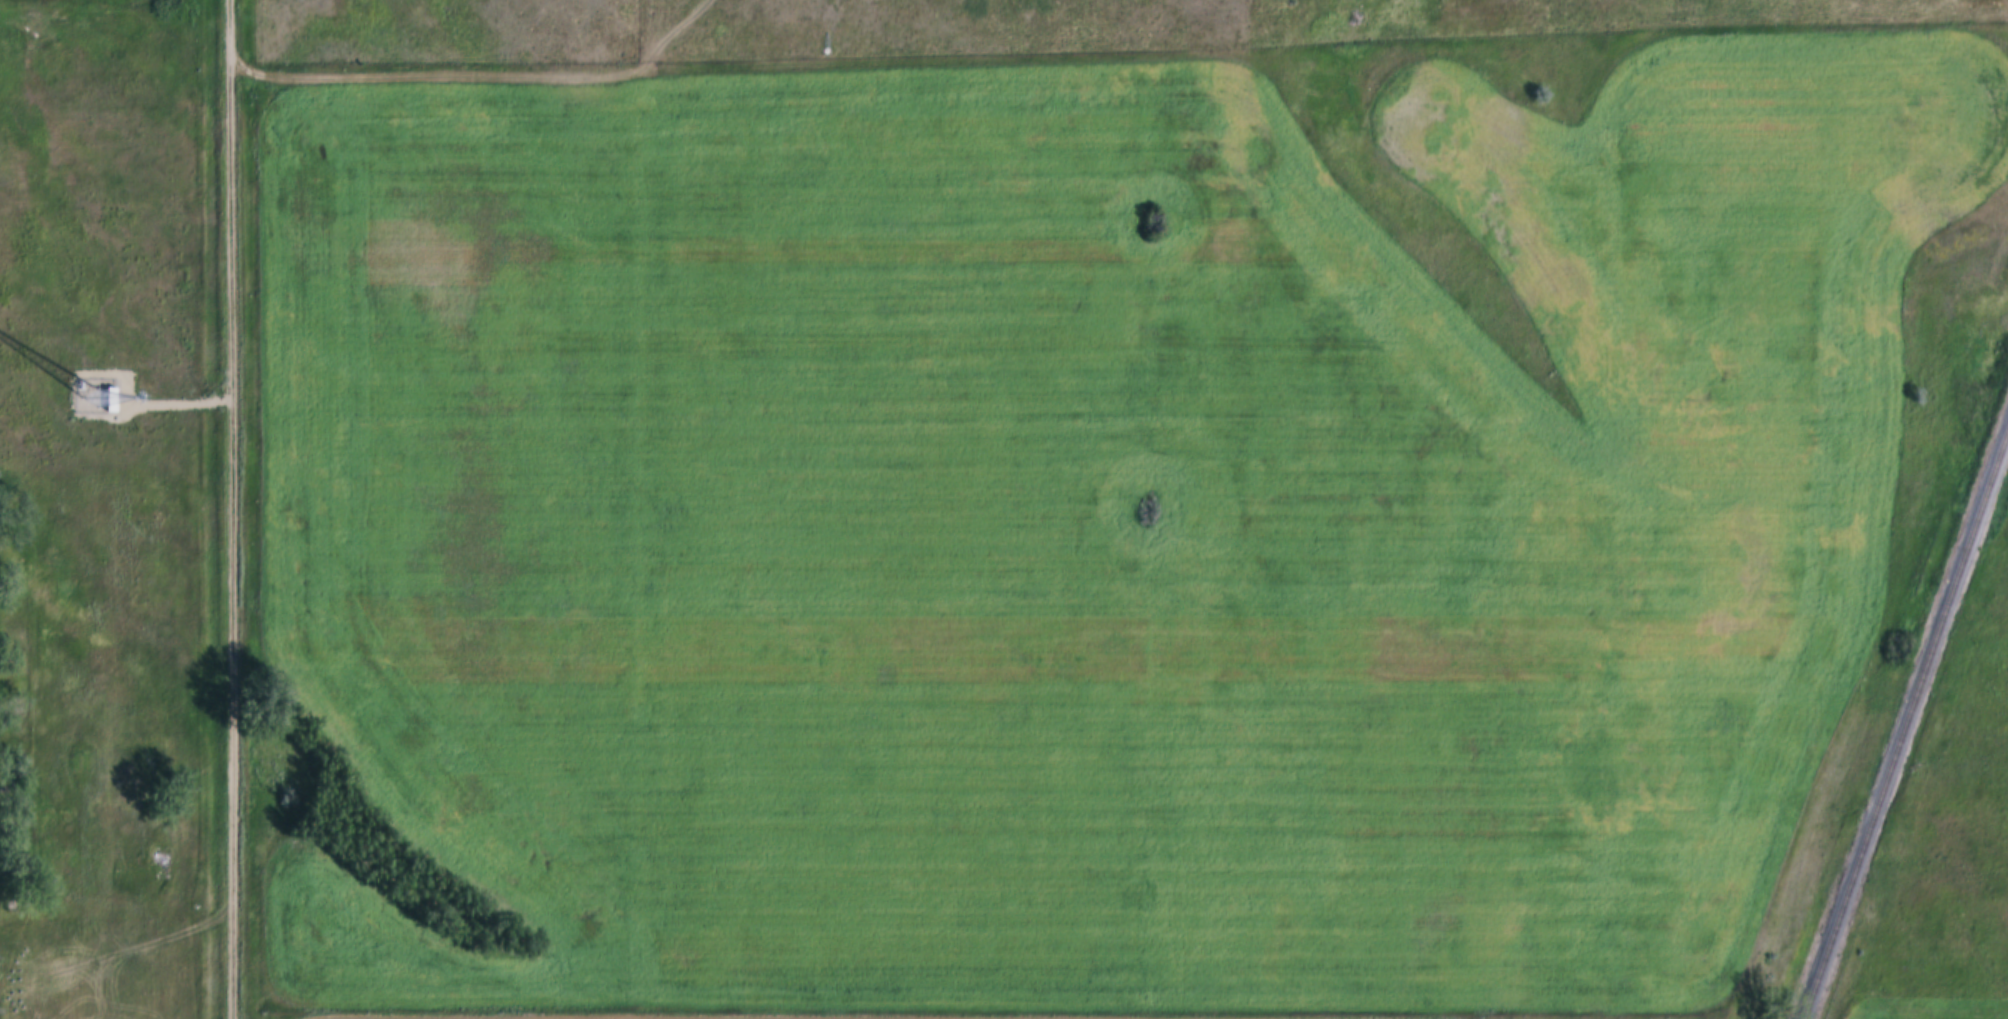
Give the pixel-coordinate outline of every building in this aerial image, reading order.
[(112,401),(99,401),(99,375),(112,375),(112,401)]
